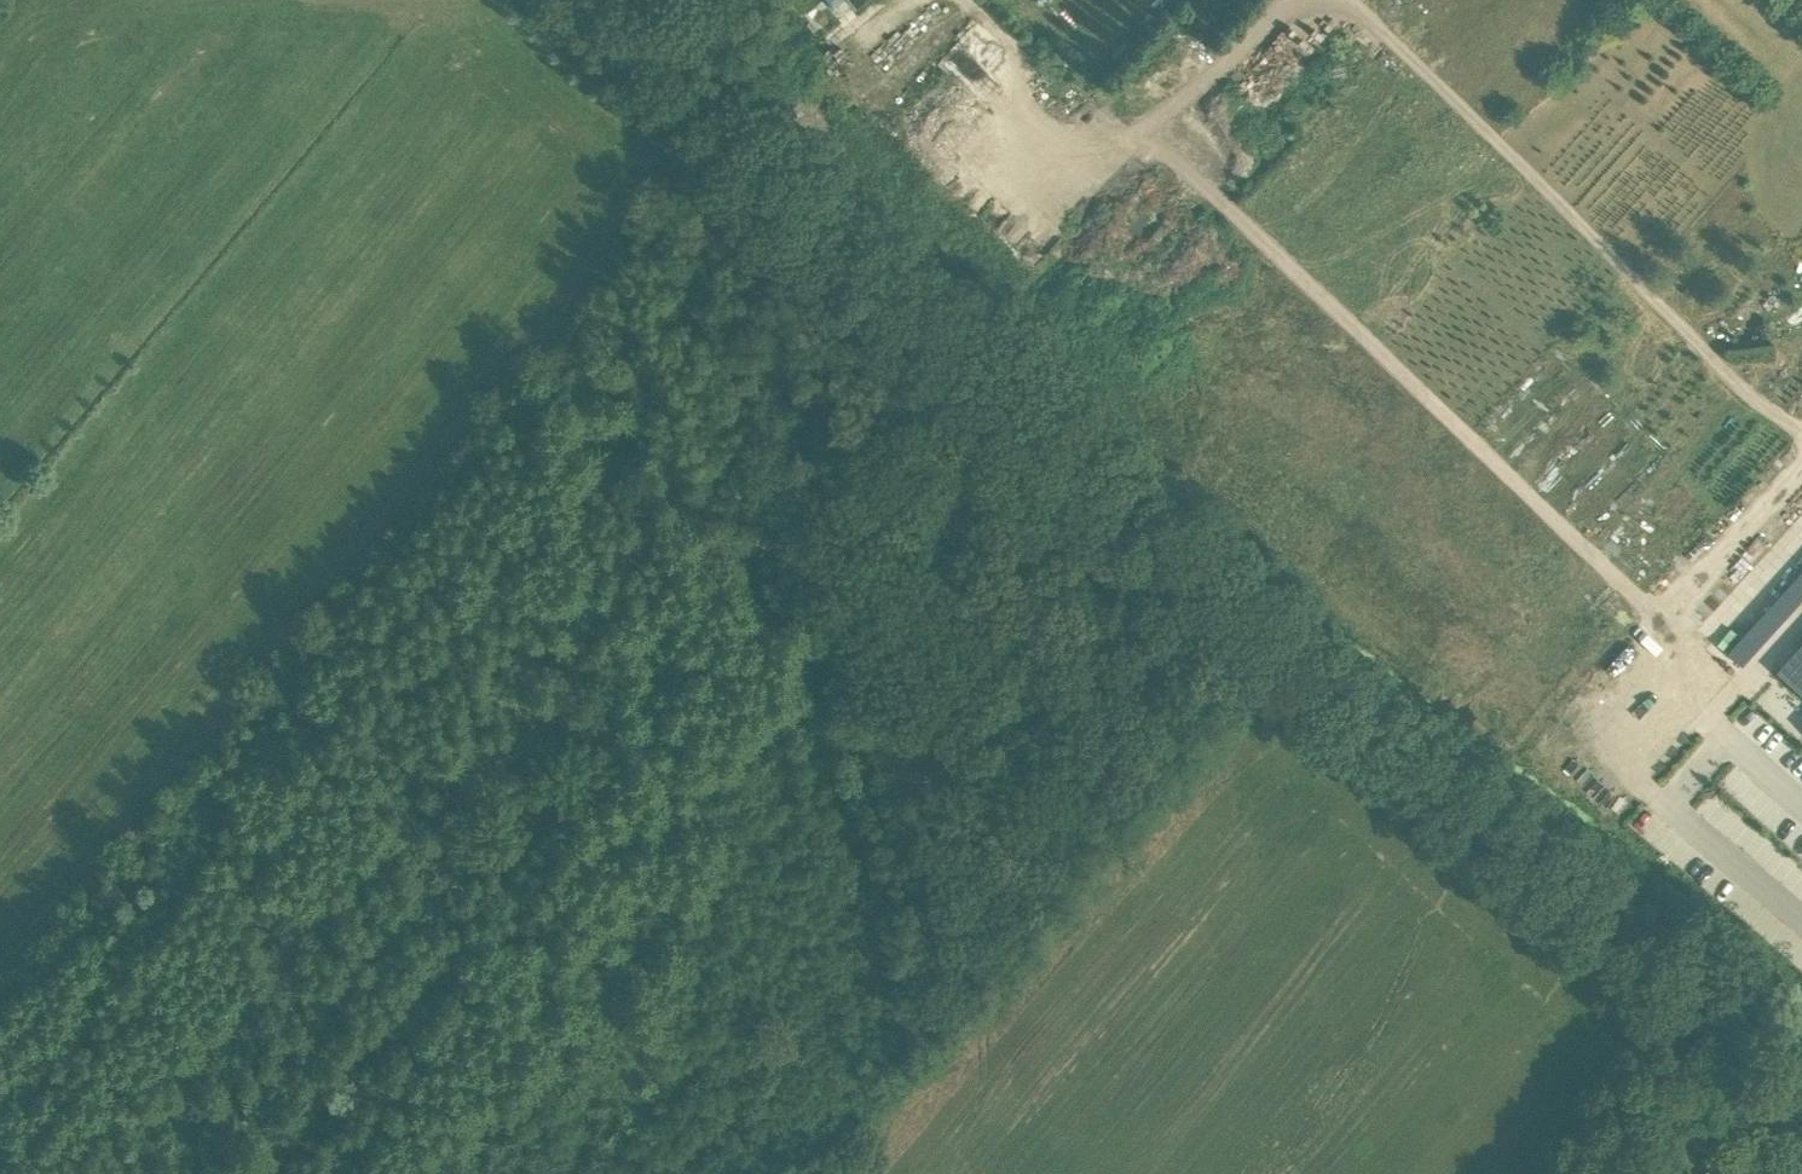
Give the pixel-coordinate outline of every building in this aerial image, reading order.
[(833,8),(842,1),(841,0),(826,0),(833,8)] [(1776,673),(1801,696),(1801,644),(1777,672),(1776,673)] [(1667,1163),(1656,1173),(1679,1173),(1667,1163)]
